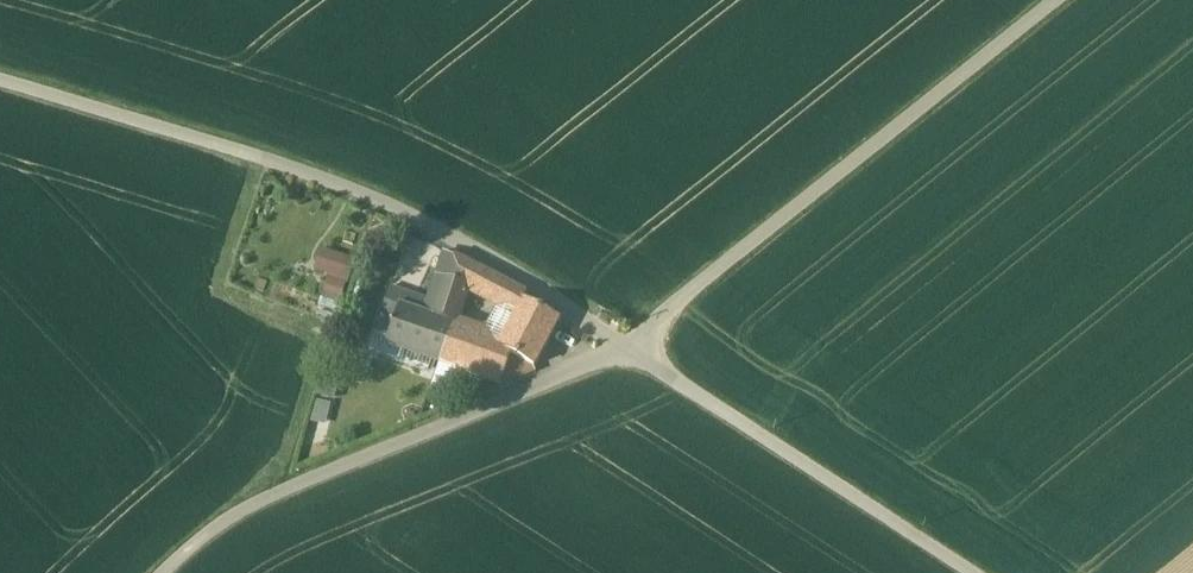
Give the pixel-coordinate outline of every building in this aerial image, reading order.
[(342,287),(351,261),(323,251),(317,270),(327,274),(325,280),(342,287)] [(428,305),(424,317),(454,327),(465,289),(471,268),(445,255),(428,305)] [(465,289),(517,315),(524,303),(527,297),(471,268),(465,289)] [(401,308),(424,317),(428,305),(405,297),(401,308)] [(511,355),(534,367),(558,321),(524,303),(517,315),(502,345),(513,349),(511,355)] [(441,364),(454,327),(424,317),(401,308),(390,338),(387,345),(403,351),(441,364)] [(502,345),(454,327),(441,364),(500,386),(511,355),(513,349),(502,345)] [(371,351),(399,361),(403,351),(387,345),(390,338),(377,334),(371,351)]
